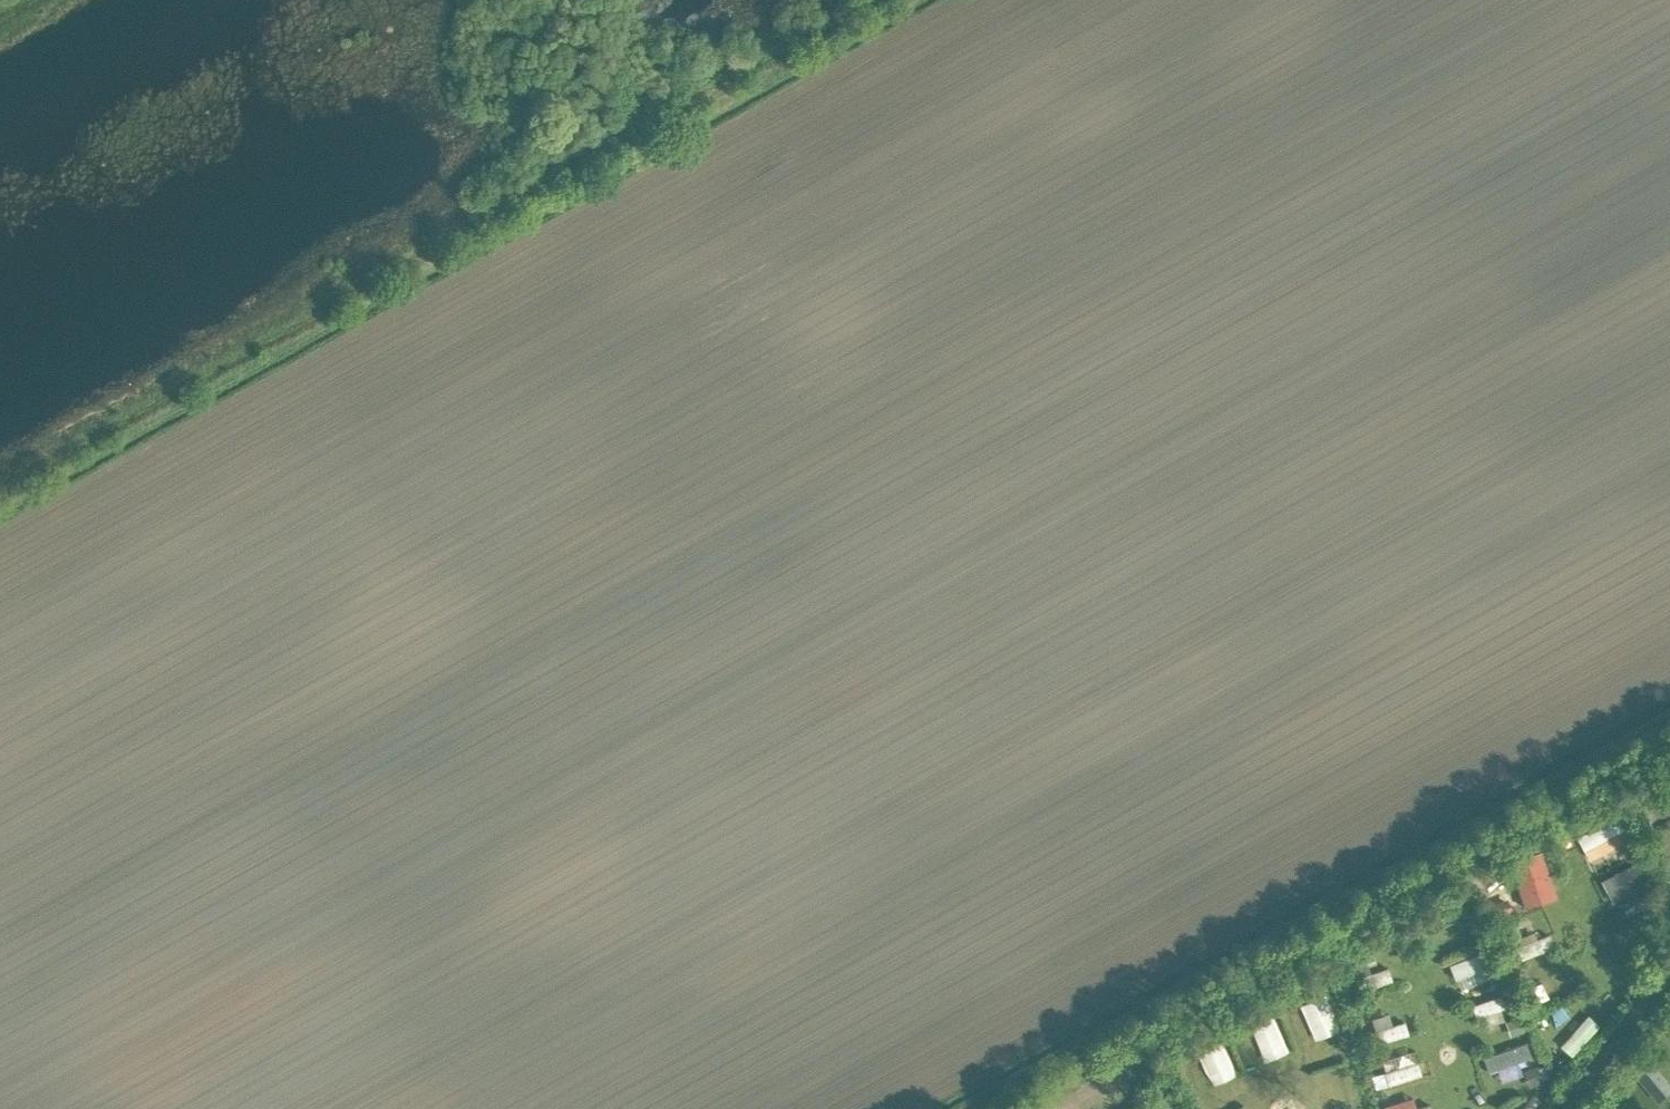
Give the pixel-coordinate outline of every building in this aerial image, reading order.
[(1620,812),(1575,836),(1589,861),(1634,837),(1620,812)] [(1615,903),(1654,883),(1643,860),(1603,881),(1615,903)] [(1598,874),(1611,867),(1608,862),(1596,869),(1598,874)] [(1508,910),(1540,900),(1536,889),(1505,899),(1508,910)] [(1471,910),(1477,908),(1473,900),(1468,902),(1471,910)] [(1549,936),(1515,945),(1518,957),(1552,948),(1549,936)] [(1390,980),(1386,967),(1367,972),(1363,959),(1348,963),(1356,990),(1390,980)] [(1502,995),(1470,1002),(1473,1015),(1505,1007),(1502,995)] [(1301,1006),(1311,1030),(1336,1019),(1325,996),(1301,1006)] [(1372,1041),(1406,1035),(1403,1021),(1389,1023),(1387,1013),(1368,1017),(1372,1041)] [(1513,1036),(1527,1031),(1521,1016),(1507,1021),(1513,1036)] [(1261,1051),(1285,1041),(1275,1018),(1251,1028),(1261,1051)] [(1583,1024),(1557,1048),(1566,1058),(1592,1033),(1583,1024)] [(1208,1074),(1231,1065),(1221,1041),(1198,1051),(1208,1074)] [(1494,1070),(1498,1082),(1520,1074),(1515,1061),(1530,1056),(1525,1041),(1481,1057),(1486,1073),(1494,1070)] [(1380,1058),(1383,1071),(1370,1074),(1373,1086),(1418,1076),(1412,1050),(1380,1058)] [(1531,1086),(1544,1081),(1539,1066),(1526,1071),(1531,1086)] [(1640,1087),(1623,1085),(1613,1098),(1618,1108),(1641,1108),(1646,1102),(1640,1087)]
